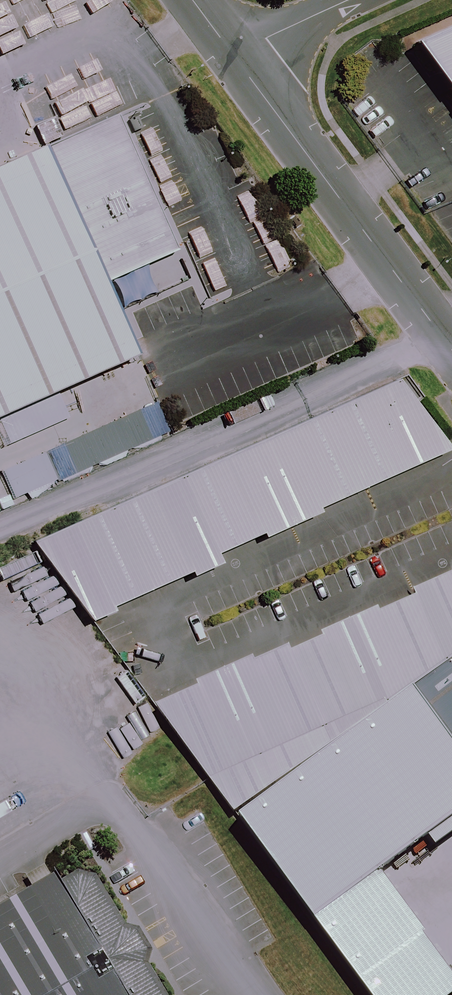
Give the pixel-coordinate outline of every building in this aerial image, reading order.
[(398,53),(451,123),(451,29),(398,53)] [(123,113),(0,167),(0,419),(149,354),(115,279),(184,249),(123,113)] [(385,382),(23,542),(78,621),(438,450),(385,382)] [(149,714),(221,816),(400,692),(451,655),(451,571),(149,714)] [(422,680),(451,722),(451,659),(422,680)] [(378,994),(451,994),(451,955),(386,863),(451,816),(451,729),(418,683),(243,808),(378,994)] [(56,882),(50,874),(0,905),(0,994),(166,994),(145,967),(150,948),(136,929),(123,925),(95,875),(73,872),(56,882)]
